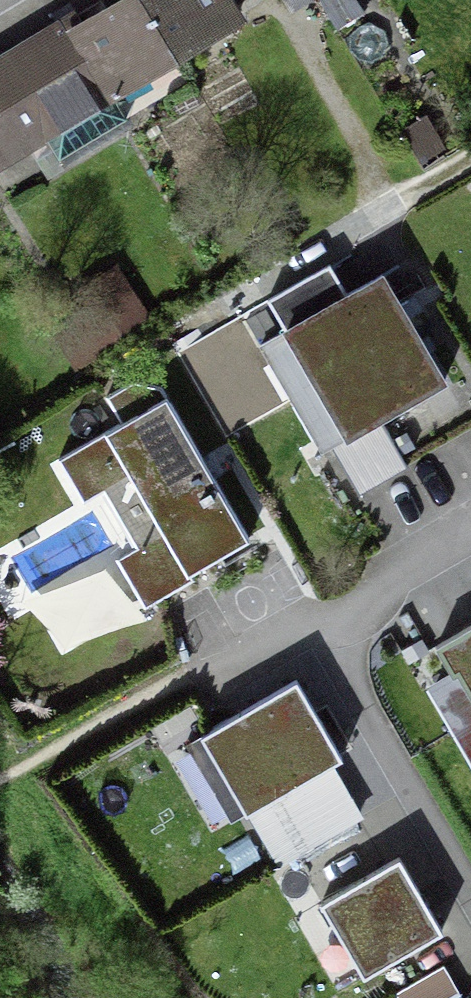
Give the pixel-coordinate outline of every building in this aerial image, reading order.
[(81,29),(64,40),(58,31),(0,66),(0,164),(41,139),(56,164),(124,123),(108,97),(172,59),(234,21),(221,0),(129,0),(81,29)] [(283,335),(314,388),(411,332),(380,278),(343,300),(340,295),(317,308),(320,313),(283,335)] [(411,332),(314,388),(345,441),(377,423),(382,420),(385,425),(408,411),(405,407),(442,385),(411,332)] [(246,542),(158,391),(131,383),(103,400),(118,426),(55,462),(80,506),(100,494),(133,550),(113,562),(141,611),(191,582),(187,576),(246,542)] [(405,470),(377,423),(345,441),(329,451),(357,498),(405,470)] [(446,649),(470,691),(470,635),(446,649)] [(198,745),(246,831),(348,773),(300,687),(198,745)] [(341,995),(435,940),(389,864),(296,920),(341,995)]
